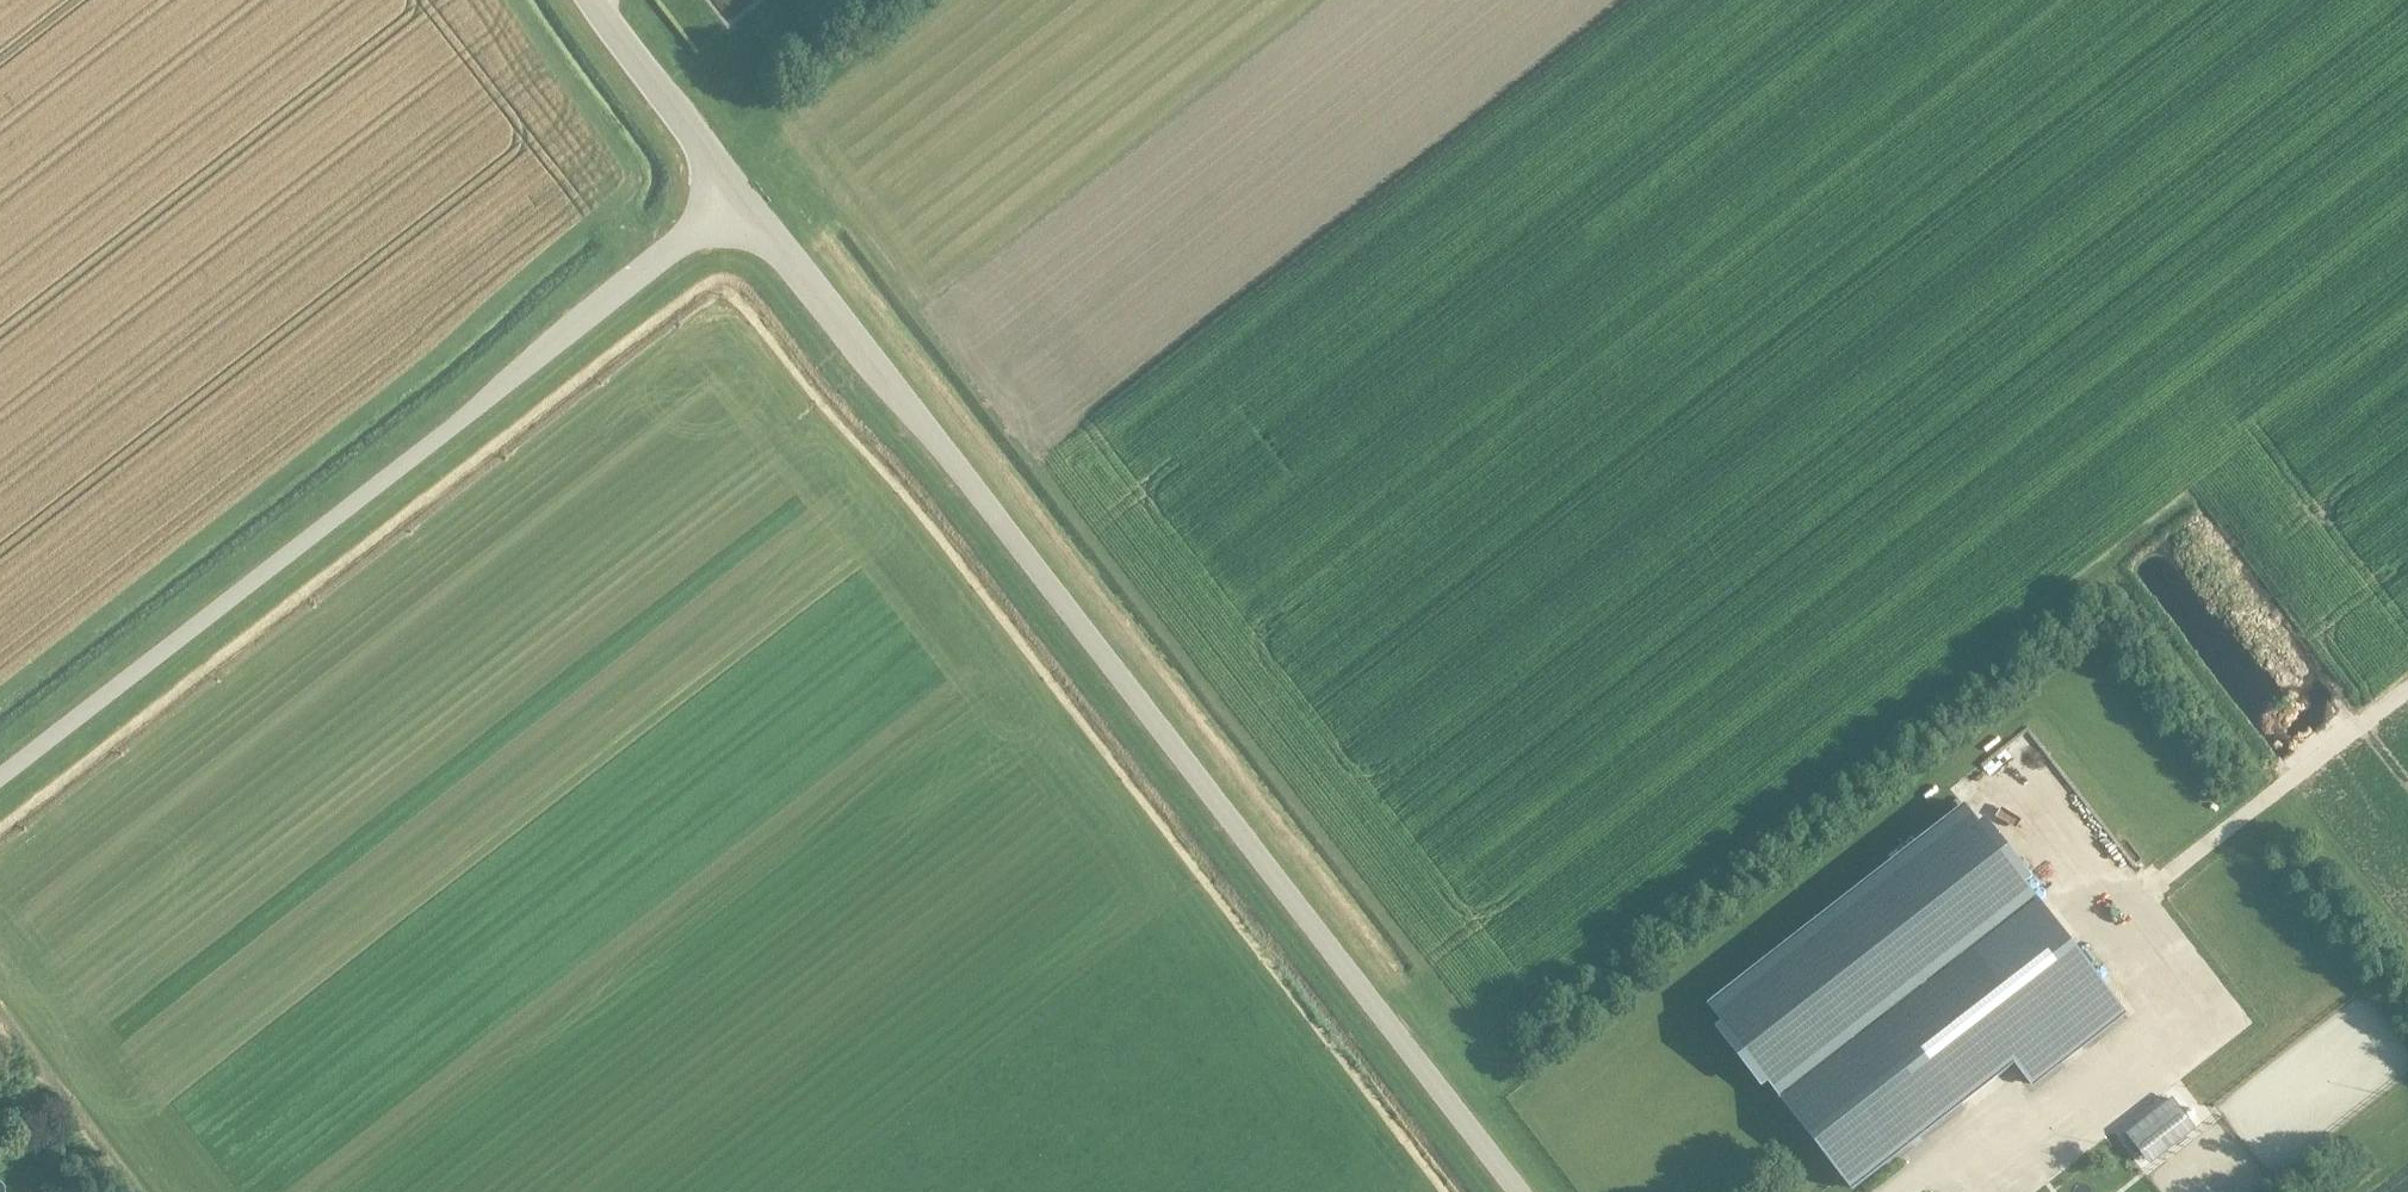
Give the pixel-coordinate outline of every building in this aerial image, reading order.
[(1839,1191),(1841,1191),(2006,1065),(2027,1092),(2125,1017),(1959,802),(1695,1005),(1839,1191)] [(2168,1097),(2122,1132),(2146,1164),(2192,1128),(2168,1097)]
